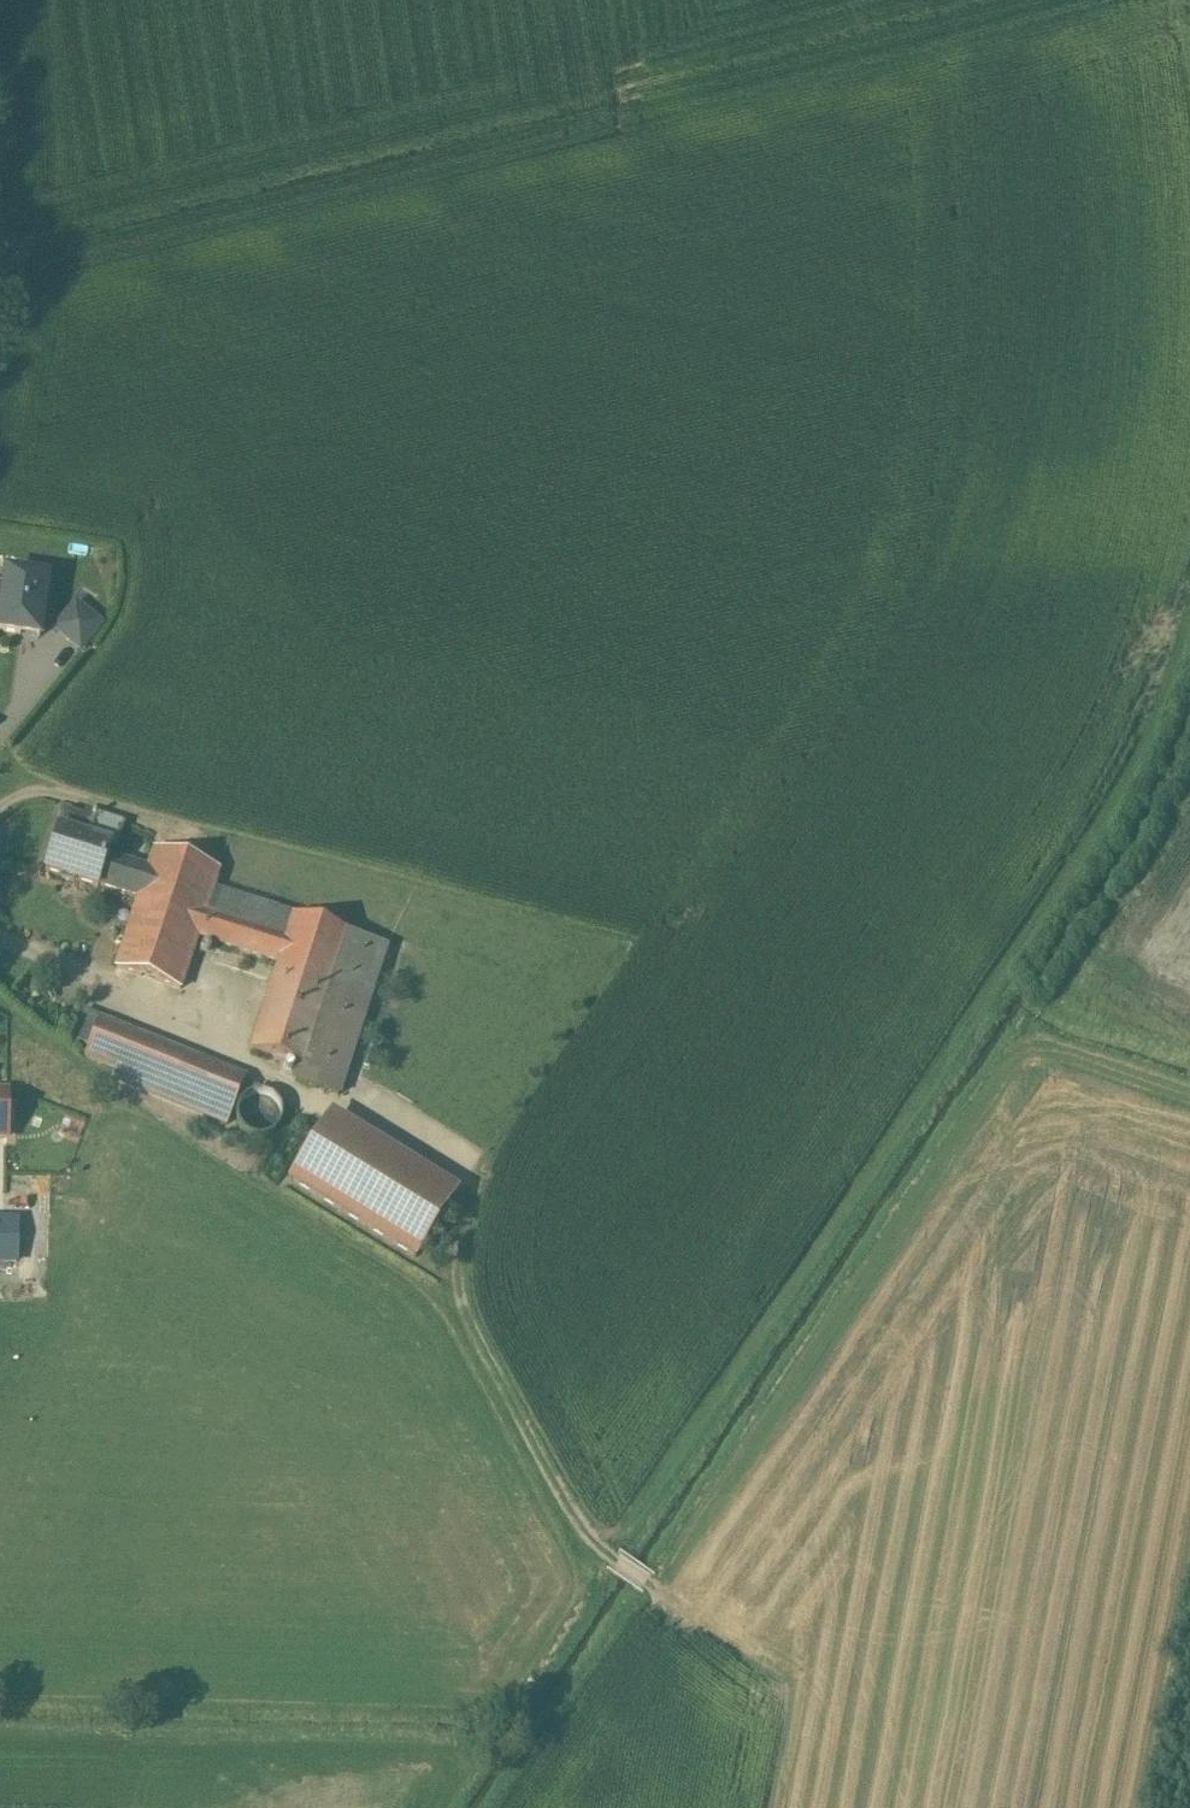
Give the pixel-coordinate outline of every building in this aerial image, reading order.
[(18,575),(16,592),(4,590),(0,616),(0,632),(20,635),(21,625),(40,628),(47,579),(18,575)] [(101,625),(75,605),(55,630),(81,650),(101,625)] [(98,885),(138,899),(146,868),(107,855),(109,847),(115,849),(124,823),(84,811),(82,816),(92,819),(86,838),(57,828),(44,870),(97,887),(98,885)] [(179,988),(197,936),(217,873),(218,869),(153,849),(146,868),(138,899),(115,969),(179,988)] [(197,936),(279,962),(293,917),(294,915),(228,894),(233,879),(217,873),(197,936)] [(386,945),(293,917),(279,962),(249,1051),(298,1066),(293,1080),(337,1096),(386,945)] [(244,1078),(97,1019),(84,1054),(115,1067),(111,1078),(225,1124),(244,1078)] [(277,1127),(279,1092),(244,1091),(242,1125),(277,1127)] [(448,1203),(323,1125),(289,1180),(414,1258),(448,1203)]
